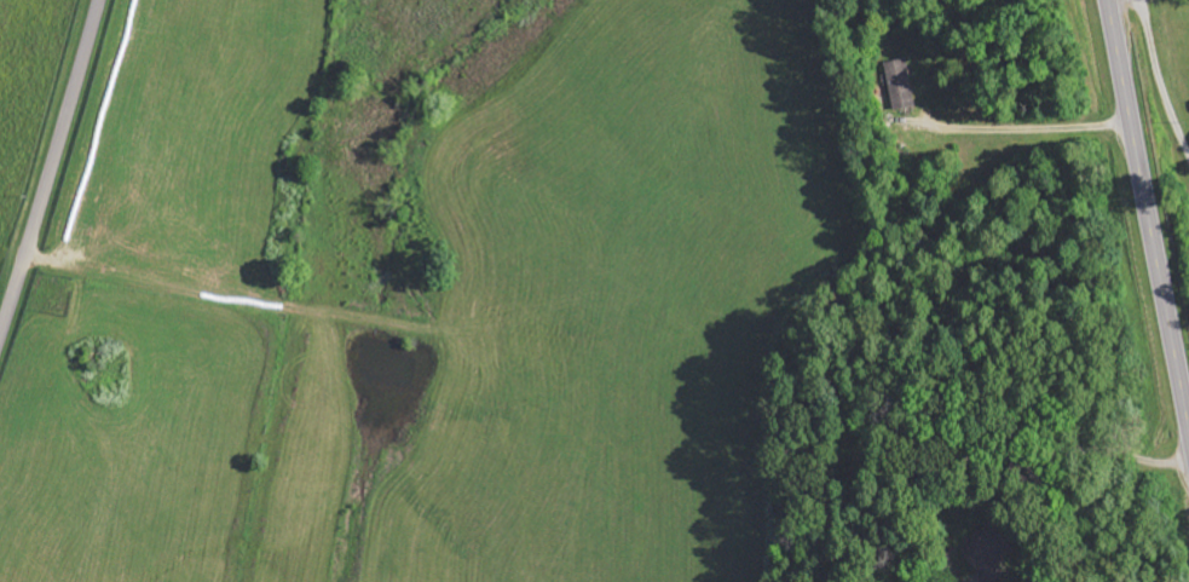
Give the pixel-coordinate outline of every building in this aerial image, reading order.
[(886,61),(892,109),(914,107),(908,59),(886,61)]
